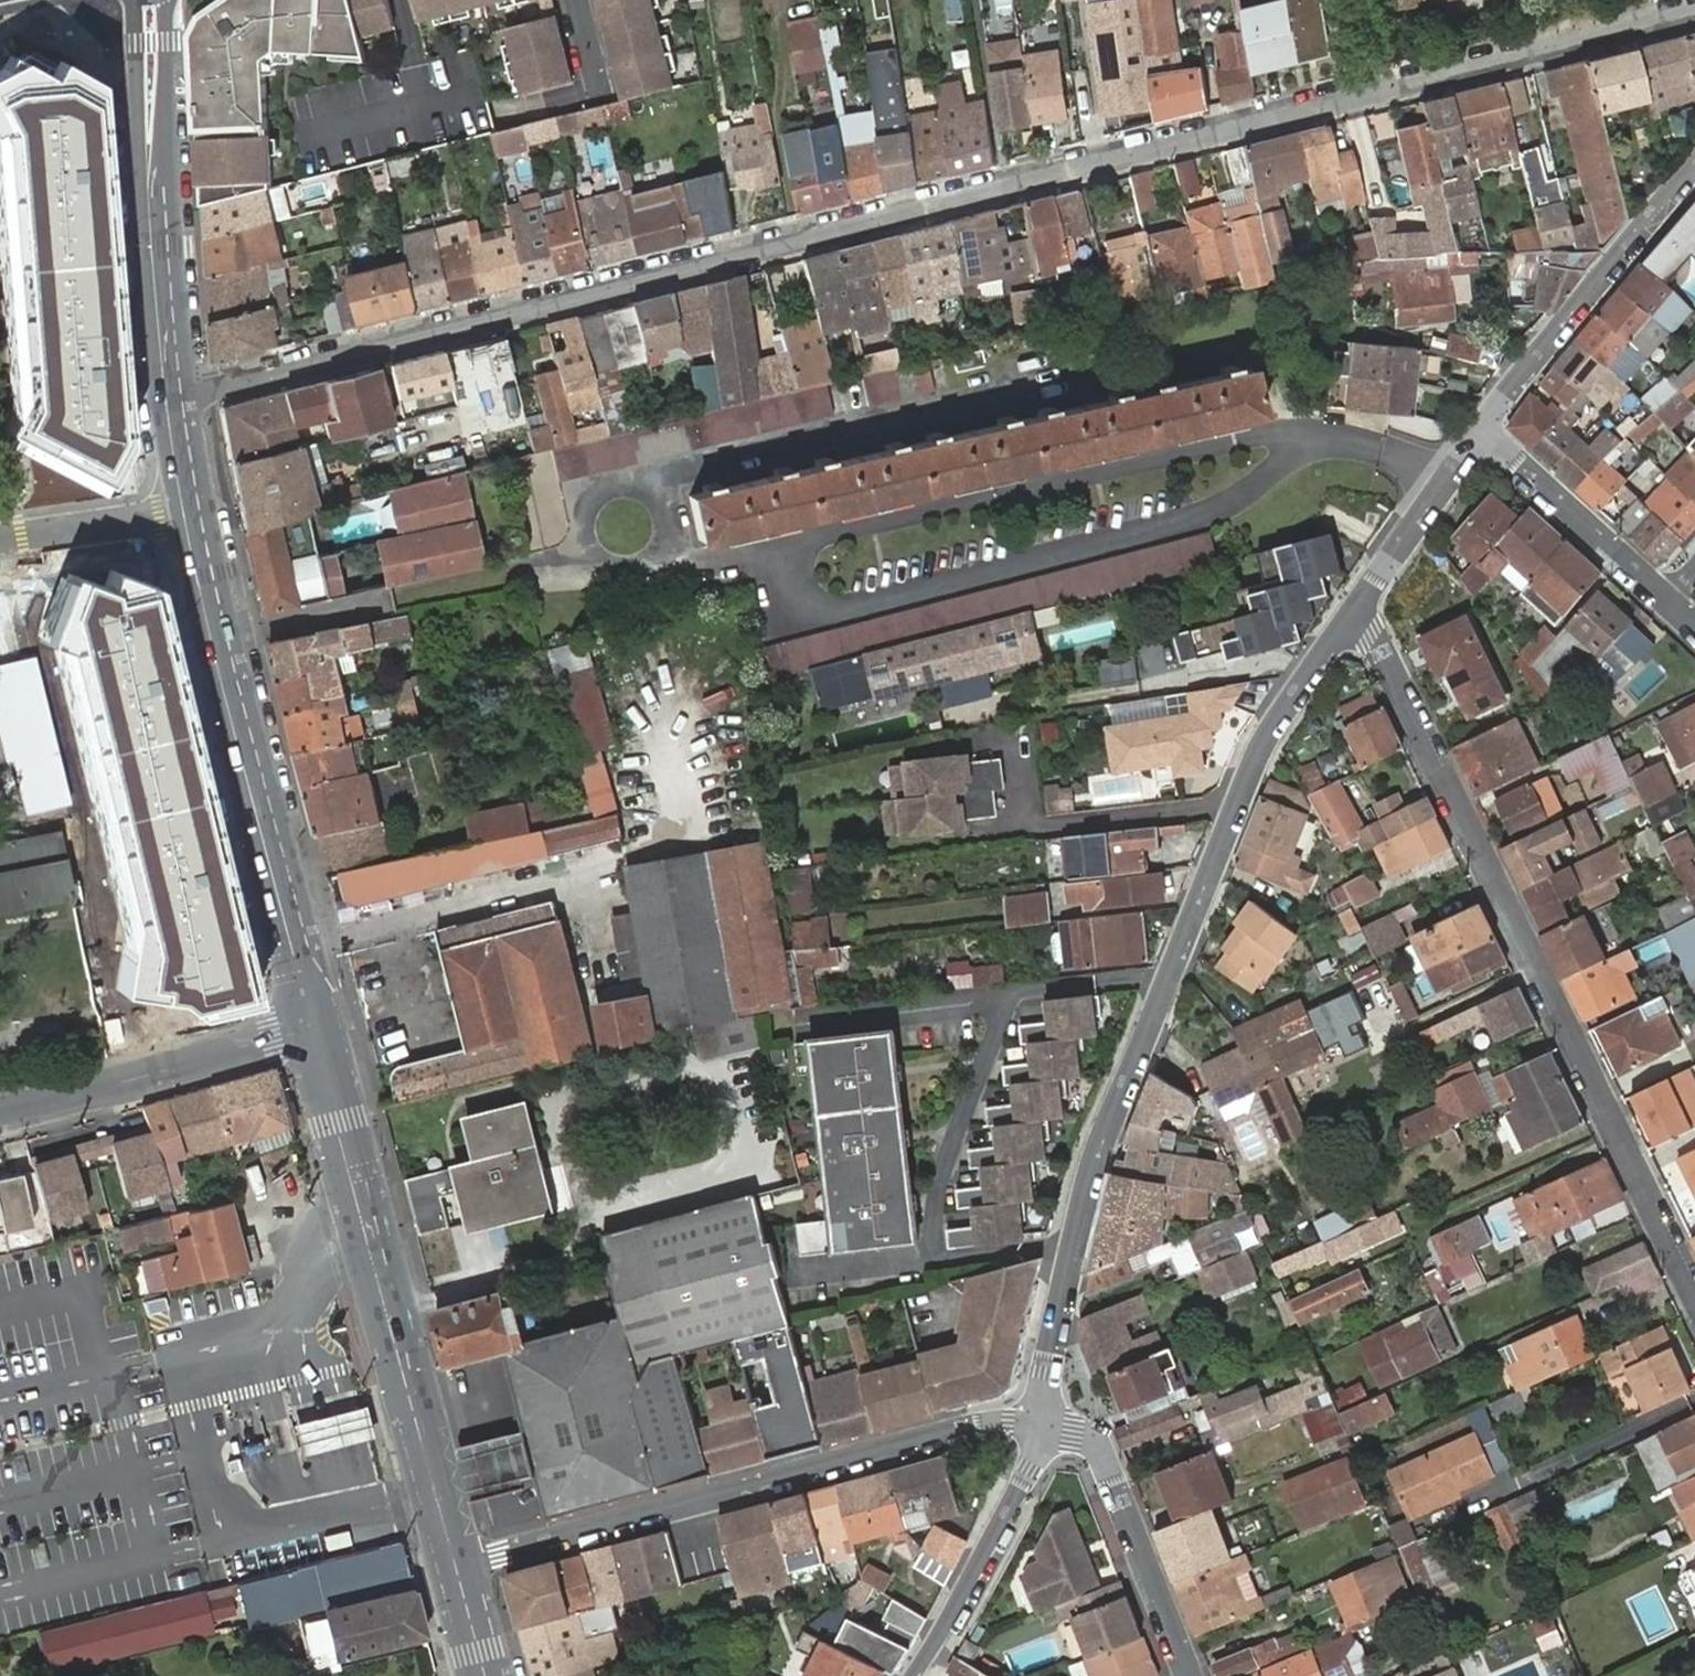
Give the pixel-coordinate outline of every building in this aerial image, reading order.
[(390,0),(227,0),(205,14),(207,19),(201,31),(196,32),(198,81),(203,81),(204,97),(198,97),(199,112),(204,112),(205,130),(200,130),(201,160),(207,160),(208,187),(203,187),(204,207),(272,189),(271,156),(267,156),(266,140),(270,139),(266,61),(279,49),(340,52),(341,48),(367,49),(364,40),(382,36),(380,28),(396,24),(390,0)] [(420,18),(435,14),(437,22),(473,13),(471,5),(493,0),(415,0),(420,18)] [(544,20),(556,17),(552,0),(539,0),(544,20)] [(672,91),(668,74),(676,72),(667,37),(659,39),(651,9),(659,7),(658,0),(598,0),(624,102),(630,100),(672,91)] [(1138,0),(1135,0),(1084,7),(1099,119),(1153,112),(1145,56),(1138,0)] [(1145,56),(1176,52),(1168,0),(1138,0),(1145,56)] [(1254,65),(1256,78),(1304,65),(1293,0),(1244,0),(1254,65)] [(1304,65),(1336,57),(1335,52),(1327,0),(1293,0),(1304,65)] [(1335,52),(1353,49),(1345,0),(1327,0),(1335,52)] [(1464,0),(1394,0),(1396,12),(1464,0)] [(522,95),(572,84),(556,17),(544,20),(506,29),(510,45),(502,47),(511,82),(518,80),(522,95)] [(823,24),(796,29),(798,44),(826,39),(823,24)] [(1680,37),(1691,79),(1694,97),(1694,34),(1680,37)] [(1634,49),(1645,97),(1645,98),(1646,101),(1657,99),(1654,88),(1691,79),(1680,37),(1634,49)] [(826,39),(798,44),(804,72),(818,70),(831,67),(826,39)] [(1022,43),(991,47),(1003,129),(1035,124),(1024,56),(1022,43)] [(893,192),(923,186),(909,117),(896,49),(866,55),(879,122),(882,141),(893,192)] [(1024,56),(1035,124),(1072,118),(1066,74),(1061,49),(1024,56)] [(1634,49),(1587,61),(1599,110),(1645,98),(1645,97),(1634,49)] [(1151,79),(1158,125),(1213,111),(1207,72),(1180,75),(1176,52),(1145,56),(1151,79)] [(7,430),(104,481),(127,445),(94,80),(58,58),(46,76),(17,55),(0,64),(0,238),(22,400),(7,430)] [(1587,61),(1546,71),(1552,94),(1557,93),(1569,91),(1588,170),(1613,164),(1609,149),(1599,110),(1587,61)] [(1236,68),(1241,104),(1259,100),(1256,78),(1254,65),(1236,68)] [(1219,72),(1224,109),(1241,104),(1236,68),(1219,72)] [(821,84),(818,70),(804,72),(807,87),(821,84)] [(1521,78),(1500,83),(1509,115),(1528,110),(1521,78)] [(1646,101),(1650,115),(1694,104),(1694,97),(1691,79),(1654,88),(1657,99),(1646,101)] [(944,110),(955,178),(998,167),(991,118),(968,124),(967,109),(964,82),(940,86),(944,110)] [(1452,95),(1472,172),(1520,160),(1517,152),(1509,115),(1500,83),(1452,95)] [(1569,91),(1557,93),(1575,173),(1581,172),(1588,170),(1569,91)] [(1426,119),(1446,194),(1453,220),(1483,213),(1472,172),(1452,95),(1422,103),(1426,119)] [(635,120),(630,100),(624,102),(558,119),(563,139),(635,120)] [(771,105),(758,108),(761,124),(721,132),(728,172),(731,191),(760,184),(762,190),(782,185),(774,136),(776,136),(771,105)] [(968,124),(991,118),(989,105),(967,109),(968,124)] [(909,117),(923,186),(955,178),(944,110),(909,117)] [(558,119),(527,126),(533,147),(563,139),(558,119)] [(1401,125),(1417,184),(1409,183),(1413,201),(1419,200),(1446,194),(1426,119),(1401,125)] [(851,127),(854,146),(882,141),(879,122),(851,127)] [(1417,184),(1401,125),(1395,128),(1409,183),(1417,184)] [(494,134),(500,156),(533,147),(527,126),(494,134)] [(1307,178),(1312,201),(1361,190),(1352,150),(1329,156),(1322,129),(1297,135),(1307,178)] [(789,144),(804,216),(857,202),(847,149),(843,131),(789,144)] [(1307,178),(1297,135),(1243,148),(1251,179),(1253,184),(1261,218),(1279,214),(1274,186),(1307,178)] [(614,165),(610,137),(589,140),(592,168),(614,165)] [(847,149),(857,202),(893,192),(882,141),(854,146),(847,149)] [(1517,152),(1520,160),(1537,227),(1541,243),(1564,239),(1572,237),(1569,227),(1557,178),(1547,180),(1538,147),(1517,152)] [(1243,148),(1227,153),(1234,184),(1251,179),(1243,148)] [(420,152),(391,159),(396,179),(426,172),(420,152)] [(1193,161),(1176,166),(1185,198),(1202,195),(1193,161)] [(1569,227),(1572,237),(1574,249),(1600,251),(1626,218),(1614,168),(1613,164),(1588,170),(1596,202),(1589,204),(1581,206),(1585,223),(1569,227)] [(581,169),(570,172),(575,193),(578,205),(589,202),(581,169)] [(1588,170),(1581,172),(1589,204),(1596,202),(1588,170)] [(1131,178),(1140,215),(1157,211),(1152,188),(1158,186),(1155,171),(1131,178)] [(728,172),(687,185),(695,217),(709,214),(715,239),(736,231),(731,191),(728,172)] [(1237,269),(1243,292),(1251,290),(1245,266),(1266,260),(1256,219),(1261,218),(1253,184),(1243,187),(1248,205),(1222,211),(1237,269)] [(272,189),(204,207),(208,241),(280,222),(296,218),(287,185),(272,189)] [(626,200),(640,257),(715,239),(709,214),(695,217),(687,185),(626,200)] [(1361,190),(1312,201),(1315,216),(1364,203),(1361,190)] [(1051,198),(1062,239),(1090,232),(1079,191),(1051,198)] [(570,210),(548,216),(562,277),(595,269),(578,205),(575,193),(566,195),(570,210)] [(626,200),(625,194),(589,202),(578,205),(595,269),(640,257),(626,200)] [(1377,257),(1379,257),(1445,254),(1445,250),(1461,249),(1453,220),(1446,194),(1419,200),(1426,233),(1393,235),(1388,217),(1368,221),(1371,231),(1377,257)] [(543,195),(524,199),(526,204),(511,207),(516,227),(530,285),(562,277),(548,216),(544,200),(543,195)] [(544,200),(548,216),(570,210),(566,195),(544,200)] [(1054,263),(1067,260),(1062,239),(1051,198),(1025,205),(1031,242),(1036,273),(1037,281),(1038,285),(1059,279),(1054,263)] [(1191,236),(1202,278),(1237,269),(1222,211),(1219,199),(1184,210),(1187,219),(1191,236)] [(1671,274),(1679,268),(1689,281),(1694,276),(1694,200),(1653,245),(1671,274)] [(511,207),(509,201),(497,205),(503,230),(516,227),(511,207)] [(338,223),(335,207),(323,210),(326,225),(338,223)] [(992,213),(950,223),(960,286),(1002,279),(1018,276),(1013,245),(1006,246),(1003,229),(995,230),(992,213)] [(1256,219),(1266,260),(1267,265),(1290,259),(1279,214),(1261,218),(1256,219)] [(470,223),(469,219),(460,221),(462,231),(472,229),(470,223)] [(516,227),(503,230),(505,238),(484,245),(481,236),(478,221),(470,223),(472,229),(474,238),(487,296),(530,285),(516,227)] [(208,241),(211,280),(290,260),(280,222),(208,241)] [(913,317),(915,324),(940,319),(937,299),(961,293),(960,286),(950,223),(898,237),(913,317)] [(1514,227),(1516,247),(1541,246),(1541,243),(1537,227),(1514,227)] [(436,228),(405,236),(409,250),(440,243),(436,228)] [(462,231),(442,236),(443,242),(444,245),(474,238),(472,229),(462,231)] [(505,238),(503,230),(481,236),(484,245),(505,238)] [(1377,257),(1371,231),(1345,237),(1351,264),(1377,257)] [(1122,301),(1158,291),(1147,245),(1145,233),(1137,236),(1140,247),(1109,254),(1122,301)] [(1106,243),(1109,254),(1140,247),(1137,236),(1106,243)] [(1158,291),(1162,308),(1207,299),(1202,278),(1191,236),(1147,245),(1158,291)] [(886,314),(888,324),(913,317),(898,237),(871,244),(886,314)] [(1572,237),(1564,239),(1566,248),(1574,249),(1572,237)] [(444,245),(458,304),(487,296),(474,238),(444,245)] [(444,245),(443,242),(440,243),(409,250),(413,264),(426,311),(458,304),(444,245)] [(1031,242),(1013,245),(1018,276),(1036,273),(1031,242)] [(836,253),(852,323),(886,314),(871,244),(836,253)] [(1445,254),(1379,257),(1359,264),(1363,281),(1392,280),(1396,326),(1455,319),(1449,274),(1477,271),(1474,249),(1461,249),(1445,250),(1445,254)] [(1543,272),(1535,311),(1557,311),(1583,273),(1600,251),(1551,254),(1511,252),(1510,267),(1543,272)] [(819,323),(821,330),(852,323),(836,253),(804,261),(819,323)] [(211,280),(215,321),(277,306),(292,302),(288,287),(276,289),(272,272),(293,267),(292,259),(290,260),(211,280)] [(426,311),(413,264),(351,279),(353,288),(362,327),(426,311)] [(1648,268),(1625,295),(1672,338),(1688,320),(1671,305),(1678,296),(1648,268)] [(787,272),(767,277),(775,309),(794,304),(787,272)] [(718,405),(752,397),(743,338),(740,319),(747,317),(742,277),(704,286),(718,405)] [(1017,314),(1042,312),(1038,285),(1037,281),(1012,283),(1017,314)] [(718,405),(704,286),(672,295),(680,341),(691,399),(694,412),(718,405)] [(342,314),(346,332),(362,327),(353,288),(347,289),(339,301),(342,314)] [(642,351),(680,341),(672,295),(631,305),(642,351)] [(1625,295),(1603,319),(1649,363),(1672,338),(1625,295)] [(578,318),(607,434),(632,428),(617,368),(645,361),(642,351),(631,305),(578,318)] [(215,321),(219,364),(276,349),(271,331),(283,328),(277,306),(215,321)] [(330,316),(334,335),(346,332),(342,314),(330,316)] [(607,434),(578,318),(563,322),(567,340),(565,351),(553,353),(557,370),(575,442),(607,434)] [(1603,319),(1581,344),(1619,379),(1627,387),(1649,363),(1603,319)] [(781,333),(783,341),(821,331),(821,330),(819,323),(781,333)] [(786,355),(794,387),(824,379),(833,377),(821,331),(783,341),(786,355)] [(1449,355),(1481,364),(1485,343),(1453,335),(1449,355)] [(743,338),(752,397),(794,387),(786,355),(759,362),(753,337),(743,338)] [(1350,339),(1346,373),(1415,380),(1420,348),(1419,348),(1350,339)] [(1581,344),(1559,370),(1585,396),(1588,398),(1606,376),(1614,384),(1619,379),(1581,344)] [(986,345),(956,351),(960,367),(990,362),(986,345)] [(406,419),(459,406),(445,352),(393,366),(406,419)] [(924,358),(860,371),(867,407),(931,392),(924,358)] [(1694,387),(1694,363),(1673,385),(1683,396),(1694,387)] [(699,538),(1257,414),(1257,410),(1247,367),(1234,370),(1231,364),(1218,367),(1220,374),(1165,386),(1164,380),(1149,383),(1151,389),(1123,396),(1121,389),(1107,392),(1109,399),(1055,411),(1053,405),(1038,408),(1040,415),(1014,421),(1012,414),(998,418),(999,424),(943,437),(941,430),(927,434),(929,440),(901,446),(900,439),(886,443),(888,449),(833,462),(831,455),(816,459),(818,465),(789,471),(788,466),(775,468),(777,474),(719,487),(718,482),(703,485),(706,490),(689,494),(699,538)] [(528,429),(533,448),(553,442),(554,447),(575,442),(557,370),(545,372),(542,366),(538,367),(540,373),(533,376),(547,424),(528,429)] [(224,409),(233,461),(300,445),(294,422),(325,415),(330,438),(388,424),(374,368),(224,409)] [(1548,382),(1574,408),(1585,396),(1559,370),(1548,382)] [(1346,373),(1343,407),(1410,413),(1415,380),(1346,373)] [(794,387),(752,397),(718,405),(694,412),(659,421),(632,428),(607,434),(575,442),(554,447),(552,448),(558,479),(833,413),(824,379),(794,387)] [(1656,416),(1683,396),(1673,385),(1667,379),(1643,401),(1646,405),(1656,416)] [(1683,396),(1690,404),(1694,400),(1694,387),(1683,396)] [(1656,416),(1663,424),(1690,404),(1683,396),(1656,416)] [(1510,430),(1534,452),(1565,419),(1561,414),(1556,419),(1534,398),(1510,430)] [(659,421),(694,412),(691,399),(656,409),(659,421)] [(1663,424),(1664,426),(1669,430),(1694,411),(1694,409),(1690,404),(1663,424)] [(1656,416),(1646,405),(1617,431),(1625,439),(1630,435),(1656,416)] [(1656,416),(1630,435),(1638,447),(1664,426),(1663,424),(1656,416)] [(1565,419),(1534,452),(1556,472),(1582,443),(1566,427),(1569,422),(1565,419)] [(1582,443),(1556,472),(1578,492),(1608,458),(1622,442),(1608,430),(1590,449),(1582,443)] [(316,441),(300,445),(310,486),(325,482),(316,441)] [(233,461),(245,530),(272,521),(307,510),(332,503),(360,496),(357,482),(337,488),(329,490),(327,482),(325,482),(310,486),(300,445),(233,461)] [(1666,477),(1674,484),(1678,480),(1682,485),(1694,470),(1694,455),(1690,451),(1666,477)] [(1608,458),(1578,492),(1600,512),(1625,486),(1628,483),(1609,465),(1612,462),(1608,458)] [(1674,484),(1694,504),(1694,470),(1682,485),(1678,480),(1674,484)] [(272,521),(245,530),(262,612),(386,584),(474,565),(465,522),(455,471),(404,484),(383,490),(393,537),(317,554),(280,562),(272,521)] [(335,480),(327,482),(329,490),(337,488),(335,480)] [(1674,484),(1669,490),(1673,495),(1655,514),(1684,541),(1694,529),(1694,504),(1674,484)] [(1662,486),(1644,504),(1655,514),(1673,495),(1669,490),(1662,486)] [(1475,563),(1460,578),(1475,596),(1493,576),(1482,565),(1519,522),(1493,499),(1458,538),(1466,547),(1463,551),(1475,563)] [(1620,529),(1627,536),(1631,532),(1635,535),(1655,514),(1644,504),(1620,529)] [(1531,509),(1519,522),(1482,565),(1493,576),(1495,577),(1500,572),(1510,562),(1532,582),(1568,543),(1531,509)] [(307,510),(272,521),(280,562),(317,554),(307,510)] [(375,510),(328,522),(333,543),(381,531),(375,510)] [(1631,532),(1627,536),(1661,567),(1684,541),(1655,514),(1635,535),(1631,532)] [(1032,611),(1219,562),(1212,532),(759,650),(762,682),(813,669),(1032,611)] [(1343,570),(1333,532),(1276,547),(1286,583),(1250,593),(1255,611),(1265,649),(1302,640),(1300,631),(1309,628),(1306,619),(1316,616),(1311,598),(1329,593),(1324,574),(1343,570)] [(1532,582),(1523,591),(1530,598),(1540,588),(1566,611),(1601,573),(1568,543),(1532,582)] [(1276,547),(1258,552),(1265,576),(1235,584),(1238,596),(1250,593),(1286,583),(1276,547)] [(1510,562),(1500,572),(1522,593),(1523,591),(1532,582),(1510,562)] [(102,588),(68,573),(44,641),(79,686),(131,931),(117,989),(173,994),(192,1013),(253,999),(154,584),(110,570),(102,588)] [(1523,591),(1522,593),(1554,624),(1566,611),(1540,588),(1530,598),(1523,591)] [(1597,589),(1564,625),(1575,636),(1577,633),(1591,646),(1582,656),(1592,666),(1632,622),(1597,589)] [(1250,593),(1238,596),(1243,614),(1255,611),(1250,593)] [(1032,611),(813,669),(824,711),(1043,653),(1032,611)] [(1225,649),(1228,659),(1265,649),(1255,611),(1243,614),(1218,621),(1225,649)] [(396,617),(271,645),(280,683),(316,674),(323,697),(344,693),(359,689),(354,671),(342,674),(337,656),(351,654),(378,649),(376,642),(416,633),(411,614),(396,617)] [(1309,628),(1316,616),(1306,619),(1309,628)] [(1218,621),(1174,633),(1181,660),(1225,649),(1218,621)] [(1445,658),(1471,711),(1503,697),(1469,624),(1428,642),(1437,661),(1445,658)] [(1555,635),(1529,664),(1538,674),(1549,663),(1568,643),(1575,636),(1564,625),(1555,635)] [(1544,626),(1519,652),(1524,657),(1529,664),(1555,635),(1544,626)] [(1302,640),(1309,628),(1300,631),(1302,640)] [(1575,636),(1568,643),(1582,656),(1591,646),(1577,633),(1575,636)] [(605,843),(623,838),(620,814),(597,736),(610,732),(584,640),(550,650),(590,789),(598,818),(605,843)] [(354,671),(351,654),(337,656),(342,674),(354,671)] [(1529,664),(1524,657),(1517,664),(1544,698),(1552,692),(1538,674),(1529,664)] [(316,674),(280,683),(299,753),(365,736),(361,723),(344,728),(341,721),(351,718),(344,693),(323,697),(316,674)] [(415,684),(428,681),(426,674),(411,677),(415,684)] [(393,682),(402,727),(423,721),(415,684),(411,677),(393,682)] [(1231,690),(1233,708),(1255,686),(1231,690)] [(1231,690),(1197,696),(1199,717),(1112,731),(1118,774),(1175,764),(1177,777),(1206,773),(1203,751),(1216,748),(1214,731),(1224,730),(1222,709),(1233,708),(1231,690)] [(1346,726),(1383,709),(1375,692),(1338,710),(1346,726)] [(1173,700),(1176,721),(1199,717),(1197,696),(1173,700)] [(921,726),(940,723),(937,701),(917,705),(921,726)] [(1671,720),(1660,724),(1681,766),(1693,761),(1694,760),(1694,707),(1671,720)] [(1367,768),(1403,750),(1383,709),(1346,726),(1367,768)] [(1453,747),(1478,798),(1540,768),(1516,718),(1453,747)] [(1602,764),(1615,793),(1636,784),(1626,763),(1624,759),(1611,732),(1591,742),(1602,764)] [(321,834),(379,818),(385,816),(366,752),(369,749),(365,736),(299,753),(321,834)] [(1591,742),(1561,757),(1571,780),(1602,764),(1591,742)] [(916,797),(905,799),(910,833),(969,825),(968,809),(999,805),(996,788),(1007,787),(1005,768),(974,772),(972,756),(912,764),(916,797)] [(1636,784),(1647,806),(1678,792),(1664,764),(1646,773),(1639,757),(1626,763),(1636,784)] [(1301,772),(1312,795),(1327,788),(1316,764),(1301,772)] [(1496,800),(1514,835),(1548,818),(1565,809),(1550,774),(1531,783),(1496,800)] [(1263,797),(1307,814),(1309,808),(1302,793),(1270,781),(1267,787),(1263,797)] [(1347,840),(1363,833),(1370,848),(1378,844),(1400,834),(1437,818),(1429,800),(1407,810),(1384,820),(1365,829),(1340,781),(1327,788),(1312,795),(1309,797),(1320,817),(1331,836),(1332,835),(1342,831),(1347,840)] [(1044,811),(1072,811),(1073,786),(1045,785),(1044,811)] [(526,803),(533,832),(598,818),(590,789),(526,803)] [(1678,792),(1647,806),(1657,827),(1688,812),(1678,791),(1678,792)] [(1400,795),(1377,805),(1384,820),(1407,810),(1400,795)] [(1291,883),(1302,856),(1292,851),(1307,814),(1263,797),(1238,862),(1291,883)] [(470,814),(476,844),(533,832),(526,803),(526,802),(470,814)] [(1580,852),(1602,841),(1586,807),(1502,847),(1522,889),(1565,868),(1557,850),(1574,841),(1580,852)] [(321,834),(326,857),(386,840),(379,818),(321,834)] [(553,857),(605,843),(598,818),(533,832),(476,844),(391,861),(344,871),(351,900),(352,902),(354,904),(358,906),(360,907),(363,906),(553,857)] [(1437,818),(1400,834),(1378,844),(1393,876),(1452,848),(1437,818)] [(1146,849),(1162,847),(1159,823),(1066,835),(1071,880),(1148,871),(1146,849)] [(68,896),(55,833),(0,844),(0,910),(68,896)] [(1665,844),(1676,866),(1692,858),(1694,857),(1694,847),(1688,833),(1665,844)] [(386,840),(326,857),(331,874),(344,871),(391,861),(386,840)] [(758,1010),(801,1001),(794,954),(793,949),(780,951),(764,844),(630,863),(636,913),(645,976),(647,991),(596,1000),(604,1049),(691,1027),(758,1010)] [(1569,867),(1522,889),(1544,935),(1574,921),(1564,900),(1581,890),(1587,904),(1613,891),(1607,878),(1626,869),(1616,849),(1571,870),(1569,867)] [(1684,884),(1692,899),(1694,897),(1694,864),(1692,858),(1676,866),(1678,870),(1684,884)] [(810,868),(782,872),(788,915),(815,912),(810,868)] [(1095,904),(1166,894),(1163,873),(1070,885),(1072,895),(1073,906),(1095,904)] [(1352,907),(1353,908),(1378,897),(1366,874),(1347,884),(1347,885),(1354,899),(1349,901),(1352,907)] [(1354,899),(1347,885),(1334,892),(1341,905),(1349,901),(1354,899)] [(1009,927),(1049,922),(1046,891),(1006,897),(1009,927)] [(1293,930),(1253,900),(1237,925),(1239,927),(1225,950),(1228,952),(1218,968),(1255,991),(1262,979),(1265,981),(1300,934),(1293,930)] [(395,1079),(401,1101),(596,1051),(557,901),(439,932),(468,1049),(403,1065),(400,1066),(398,1067),(396,1070),(394,1074),(394,1076),(395,1079)] [(1352,907),(1340,913),(1351,934),(1362,928),(1353,908),(1352,907)] [(1495,936),(1481,907),(1432,930),(1415,939),(1426,961),(1429,968),(1495,936)] [(1143,910),(1069,919),(1063,920),(1067,966),(1094,965),(1148,958),(1143,910)] [(645,976),(636,913),(612,917),(622,980),(645,976)] [(1406,940),(1394,913),(1362,928),(1376,957),(1406,940)] [(1544,935),(1559,966),(1598,948),(1585,916),(1574,921),(1544,935)] [(1692,981),(1694,980),(1694,919),(1670,931),(1692,981)] [(794,954),(831,949),(828,920),(789,925),(793,949),(794,954)] [(1495,936),(1429,968),(1434,978),(1446,973),(1457,993),(1489,977),(1487,971),(1507,961),(1495,936)] [(1644,962),(1670,951),(1663,936),(1638,947),(1644,962)] [(794,954),(801,1001),(815,1000),(810,968),(840,964),(839,948),(831,949),(794,954)] [(1566,980),(1585,1020),(1627,999),(1616,974),(1630,967),(1623,953),(1566,980)] [(950,966),(955,986),(971,982),(966,962),(950,966)] [(973,968),(974,983),(1006,980),(1004,964),(973,968)] [(1375,965),(1351,977),(1359,991),(1382,978),(1375,965)] [(1446,973),(1434,978),(1445,998),(1457,993),(1446,973)] [(1404,981),(1391,987),(1408,1022),(1419,1016),(1404,981)] [(1537,1020),(1521,988),(1482,1005),(1489,1020),(1497,1039),(1537,1020)] [(1089,1033),(1108,1031),(1104,992),(1061,996),(1063,1016),(1032,1020),(1034,1039),(1046,1037),(1089,1033)] [(1272,1049),(1284,1078),(1326,1059),(1300,1000),(1266,1016),(1272,1049)] [(1652,1000),(1598,1026),(1622,1073),(1682,1044),(1668,1013),(1650,1022),(1646,1014),(1656,1008),(1652,1000)] [(1489,1020),(1482,1005),(1468,1012),(1475,1027),(1489,1020)] [(769,1048),(758,1010),(691,1027),(698,1056),(706,1062),(769,1048)] [(1475,1027),(1468,1012),(1433,1027),(1439,1040),(1475,1027)] [(1272,1049),(1266,1016),(1237,1029),(1244,1048),(1248,1059),(1272,1049)] [(896,1025),(814,1034),(818,1066),(822,1108),(904,1099),(896,1025)] [(1439,1040),(1433,1027),(1417,1035),(1423,1048),(1439,1040)] [(1074,1075),(1093,1073),(1089,1033),(1046,1037),(1048,1058),(1017,1061),(1019,1080),(1031,1079),(1074,1075)] [(798,1035),(801,1067),(818,1066),(814,1034),(798,1035)] [(1290,1090),(1284,1078),(1272,1049),(1248,1059),(1244,1048),(1203,1063),(1220,1106),(1258,1094),(1270,1119),(1297,1106),(1290,1090)] [(1588,1126),(1552,1052),(1506,1072),(1495,1079),(1508,1104),(1511,1103),(1514,1110),(1508,1114),(1526,1153),(1588,1126)] [(1631,1096),(1655,1146),(1694,1127),(1694,1077),(1690,1067),(1631,1096)] [(285,1108),(273,1068),(229,1080),(244,1133),(246,1139),(269,1133),(263,1115),(285,1108)] [(1432,1082),(1436,1092),(1464,1079),(1459,1070),(1432,1082)] [(1491,1070),(1474,1074),(1490,1107),(1491,1112),(1508,1104),(1495,1079),(1491,1070)] [(1154,1072),(1135,1122),(1164,1130),(1177,1133),(1186,1110),(1180,1105),(1185,1099),(1200,1106),(1196,1097),(1154,1072)] [(1442,1106),(1426,1114),(1436,1136),(1452,1129),(1451,1126),(1490,1107),(1474,1074),(1464,1079),(1436,1092),(1442,1106)] [(1059,1116),(1078,1114),(1074,1075),(1031,1079),(1033,1099),(1002,1103),(1004,1122),(1016,1121),(1059,1116)] [(244,1133),(229,1080),(207,1087),(222,1139),(244,1133)] [(222,1139),(207,1087),(185,1092),(199,1145),(222,1139)] [(199,1145),(185,1092),(163,1099),(177,1151),(199,1145)] [(1270,1119),(1258,1094),(1220,1106),(1226,1122),(1245,1115),(1253,1117),(1256,1124),(1270,1119)] [(140,1105),(146,1126),(160,1179),(172,1176),(166,1154),(177,1151),(163,1099),(140,1105)] [(836,1244),(919,1236),(904,1099),(822,1108),(833,1212),(836,1244)] [(526,1103),(463,1119),(474,1162),(450,1167),(457,1194),(468,1235),(554,1213),(526,1103)] [(1297,1106),(1270,1119),(1282,1147),(1309,1135),(1308,1130),(1297,1106)] [(290,1127),(285,1108),(263,1115),(269,1133),(290,1127)] [(1436,1136),(1426,1114),(1404,1125),(1414,1146),(1436,1136)] [(1044,1158),(1063,1155),(1059,1116),(1016,1121),(1018,1141),(987,1145),(989,1164),(1001,1162),(1044,1158)] [(1164,1130),(1135,1122),(1127,1142),(1133,1144),(1134,1143),(1150,1146),(1150,1147),(1159,1149),(1164,1130)] [(125,1131),(126,1137),(105,1142),(107,1153),(119,1195),(162,1184),(160,1179),(146,1126),(125,1131)] [(1452,1129),(1436,1136),(1441,1147),(1457,1139),(1452,1129)] [(125,1131),(103,1137),(105,1142),(126,1137),(125,1131)] [(105,1142),(103,1137),(87,1141),(91,1157),(107,1153),(105,1142)] [(87,1141),(70,1145),(71,1151),(74,1161),(91,1157),(87,1141)] [(1166,1184),(1232,1183),(1226,1166),(1149,1153),(1150,1147),(1150,1146),(1134,1143),(1133,1144),(1129,1161),(1120,1160),(1115,1174),(1166,1184)] [(70,1145),(49,1151),(50,1157),(71,1151),(70,1145)] [(1678,1158),(1694,1193),(1694,1150),(1678,1158)] [(71,1151),(50,1157),(49,1151),(27,1157),(30,1169),(42,1215),(85,1204),(74,1161),(71,1151)] [(1029,1199),(1048,1197),(1044,1158),(1001,1162),(1003,1183),(972,1186),(974,1205),(986,1204),(1029,1199)] [(1547,1236),(1625,1201),(1605,1161),(1529,1196),(1547,1236)] [(450,1167),(404,1179),(419,1235),(446,1227),(439,1199),(457,1194),(450,1167)] [(49,1242),(42,1215),(30,1169),(0,1177),(0,1254),(49,1242)] [(1464,1169),(1453,1174),(1457,1184),(1469,1178),(1464,1169)] [(1145,1251),(1163,1244),(1164,1220),(1201,1219),(1226,1210),(1229,1196),(1243,1197),(1236,1183),(1232,1183),(1166,1184),(1115,1174),(1092,1272),(1124,1259),(1145,1251)] [(541,1484),(550,1517),(658,1489),(634,1403),(659,1360),(678,1355),(709,1347),(738,1340),(792,1325),(778,1275),(784,1273),(775,1241),(769,1242),(756,1193),(602,1233),(612,1264),(614,1274),(623,1302),(627,1315),(526,1343),(505,1349),(526,1429),(541,1484)] [(1514,1203),(1532,1242),(1547,1236),(1529,1196),(1514,1203)] [(231,1227),(223,1197),(111,1226),(116,1249),(172,1235),(177,1253),(158,1258),(167,1289),(242,1270),(231,1227)] [(959,1246),(1033,1239),(1029,1199),(986,1204),(988,1224),(957,1227),(959,1246)] [(1248,1211),(1244,1200),(1243,1199),(1233,1202),(1238,1214),(1248,1211)] [(1370,1202),(1345,1213),(1352,1230),(1358,1227),(1377,1219),(1370,1202)] [(1313,1221),(1322,1243),(1352,1230),(1345,1213),(1343,1208),(1313,1221)] [(1401,1210),(1391,1216),(1399,1234),(1410,1229),(1401,1210)] [(1245,1254),(1235,1233),(1254,1225),(1248,1211),(1238,1214),(1145,1251),(1151,1266),(1171,1258),(1179,1279),(1198,1272),(1245,1254)] [(801,1248),(836,1244),(833,1212),(797,1216),(801,1248)] [(1360,1230),(1358,1227),(1352,1230),(1322,1243),(1304,1251),(1299,1253),(1305,1266),(1327,1256),(1331,1264),(1399,1234),(1391,1216),(1360,1230)] [(259,1220),(231,1227),(242,1270),(269,1260),(259,1220)] [(1439,1237),(1431,1241),(1443,1266),(1468,1255),(1456,1230),(1439,1237)] [(433,1275),(457,1269),(450,1243),(426,1249),(433,1275)] [(1646,1244),(1604,1262),(1615,1287),(1658,1268),(1646,1244)] [(1305,1266),(1299,1253),(1273,1264),(1280,1277),(1305,1266)] [(1257,1282),(1245,1254),(1198,1272),(1210,1301),(1257,1282)] [(167,1289),(158,1258),(135,1262),(142,1292),(167,1289)] [(937,1415),(1008,1396),(1020,1388),(1036,1317),(1031,1316),(1037,1287),(1043,1288),(1049,1258),(985,1274),(972,1336),(970,1346),(922,1359),(937,1415)] [(1092,1272),(1087,1294),(1131,1276),(1130,1273),(1128,1270),(1124,1259),(1092,1272)] [(1587,1270),(1598,1295),(1615,1287),(1604,1262),(1587,1270)] [(1658,1268),(1621,1285),(1628,1300),(1665,1283),(1658,1268)] [(525,1288),(511,1292),(522,1330),(623,1302),(614,1274),(528,1298),(525,1288)] [(985,1274),(969,1279),(955,1331),(972,1336),(985,1274)] [(1359,1274),(1292,1305),(1301,1326),(1369,1294),(1359,1274)] [(1031,1316),(1036,1317),(1043,1288),(1037,1287),(1031,1316)] [(437,1313),(451,1364),(505,1349),(526,1343),(522,1330),(511,1292),(437,1313)] [(1078,1332),(1082,1343),(1140,1319),(1147,1316),(1139,1295),(1081,1317),(1078,1332)] [(1301,1326),(1292,1305),(1278,1310),(1286,1330),(1301,1326)] [(1422,1312),(1442,1357),(1457,1350),(1437,1305),(1422,1312)] [(1372,1334),(1398,1323),(1390,1306),(1364,1317),(1372,1334)] [(819,1333),(847,1326),(845,1318),(843,1312),(816,1320),(819,1333)] [(1372,1334),(1362,1339),(1382,1384),(1442,1357),(1422,1312),(1398,1323),(1372,1334)] [(857,1314),(845,1318),(847,1326),(859,1370),(874,1431),(937,1415),(922,1359),(873,1372),(857,1314)] [(1555,1373),(1593,1355),(1575,1317),(1538,1334),(1555,1373)] [(1082,1343),(1098,1380),(1112,1374),(1139,1364),(1130,1340),(1146,1335),(1140,1319),(1082,1343)] [(754,1399),(769,1459),(824,1444),(808,1384),(792,1325),(738,1340),(754,1399)] [(1693,1389),(1661,1325),(1603,1351),(1615,1374),(1631,1367),(1651,1408),(1693,1389)] [(1528,1385),(1555,1373),(1538,1334),(1502,1351),(1517,1389),(1528,1385)] [(1130,1340),(1139,1364),(1156,1358),(1146,1335),(1130,1340)] [(709,1347),(678,1355),(680,1364),(711,1357),(709,1347)] [(1320,1366),(1313,1349),(1289,1358),(1296,1376),(1320,1366)] [(1112,1374),(1111,1375),(1125,1412),(1187,1388),(1172,1351),(1156,1358),(1139,1364),(1112,1374)] [(634,1403),(658,1489),(709,1475),(698,1433),(680,1364),(678,1355),(659,1360),(634,1403)] [(808,1384),(824,1444),(874,1431),(859,1370),(808,1384)] [(1325,1377),(1299,1387),(1308,1412),(1332,1403),(1336,1401),(1334,1396),(1325,1377)] [(1336,1401),(1340,1409),(1366,1397),(1360,1384),(1334,1396),(1336,1401)] [(1528,1385),(1517,1389),(1522,1406),(1534,1401),(1528,1385)] [(698,1433),(709,1475),(769,1459),(754,1399),(735,1404),(730,1387),(706,1392),(715,1428),(698,1433)] [(1299,1387),(1262,1403),(1265,1410),(1284,1403),(1291,1419),(1305,1413),(1308,1412),(1299,1387)] [(1190,1398),(1187,1388),(1125,1412),(1129,1423),(1141,1418),(1177,1403),(1190,1398)] [(1208,1451),(1291,1419),(1284,1403),(1265,1410),(1262,1403),(1258,1393),(1222,1407),(1215,1389),(1202,1393),(1207,1407),(1216,1430),(1203,1435),(1208,1451)] [(1517,1389),(1484,1405),(1494,1427),(1526,1414),(1522,1406),(1517,1389)] [(1381,1397),(1342,1414),(1352,1436),(1392,1419),(1381,1397)] [(1148,1434),(1184,1420),(1177,1403),(1141,1418),(1148,1434)] [(1308,1412),(1305,1413),(1316,1443),(1344,1434),(1332,1403),(1308,1412)] [(1197,1411),(1195,1416),(1203,1435),(1216,1430),(1207,1407),(1197,1411)] [(1676,1422),(1694,1461),(1694,1413),(1676,1422)] [(1116,1428),(1124,1446),(1148,1436),(1148,1434),(1141,1418),(1129,1423),(1116,1428)] [(541,1484),(526,1429),(459,1447),(457,1454),(469,1499),(473,1502),(541,1484)] [(1410,1508),(1460,1488),(1497,1472),(1480,1433),(1394,1469),(1410,1508)] [(1646,1436),(1636,1441),(1650,1471),(1660,1467),(1646,1436)] [(1215,1508),(1228,1503),(1208,1451),(1157,1471),(1177,1523),(1215,1508)] [(944,1455),(890,1470),(905,1524),(959,1511),(944,1455)] [(1349,1460),(1289,1484),(1305,1526),(1364,1503),(1349,1460)] [(890,1470),(836,1485),(851,1537),(905,1524),(890,1470)] [(1694,1531),(1694,1474),(1672,1485),(1694,1531)] [(836,1485),(805,1493),(819,1544),(842,1539),(846,1551),(854,1548),(851,1537),(836,1485)] [(1463,1495),(1460,1488),(1410,1508),(1413,1516),(1463,1495)] [(1512,1524),(1546,1512),(1537,1489),(1504,1501),(1512,1524)] [(805,1493),(772,1501),(790,1565),(790,1568),(806,1564),(809,1570),(829,1566),(825,1556),(819,1544),(805,1493)] [(772,1501),(719,1516),(741,1595),(764,1589),(762,1579),(781,1574),(783,1584),(794,1581),(790,1568),(790,1565),(772,1501)] [(1022,1573),(1037,1611),(1059,1602),(1094,1589),(1086,1571),(1092,1568),(1069,1506),(1057,1510),(1037,1548),(1040,1557),(1028,1561),(1022,1573)] [(1157,1531),(1175,1581),(1234,1558),(1215,1508),(1177,1523),(1157,1531)] [(953,1566),(966,1540),(936,1527),(924,1549),(953,1566)] [(506,1572),(520,1626),(616,1601),(682,1582),(668,1529),(506,1572)] [(842,1539),(819,1544),(825,1556),(846,1551),(842,1539)] [(1413,1540),(1398,1546),(1400,1550),(1423,1604),(1438,1597),(1413,1540)] [(404,1555),(401,1541),(386,1545),(238,1581),(248,1620),(289,1610),(292,1620),(326,1611),(400,1592),(413,1588),(404,1555)] [(953,1566),(924,1549),(915,1565),(944,1582),(953,1566)] [(1234,1558),(1175,1581),(1196,1633),(1266,1606),(1245,1554),(1234,1558)] [(1366,1567),(1344,1575),(1359,1617),(1410,1598),(1394,1561),(1368,1571),(1366,1567)] [(867,1580),(868,1581),(873,1583),(880,1587),(884,1589),(890,1576),(873,1567),(867,1580)] [(1686,1572),(1694,1591),(1694,1567),(1686,1572)] [(1098,1586),(1099,1586),(1092,1568),(1086,1571),(1094,1589),(1098,1586)] [(1344,1575),(1343,1573),(1332,1578),(1341,1598),(1349,1620),(1359,1617),(1344,1575)] [(781,1574),(762,1579),(764,1589),(783,1584),(781,1574)] [(1089,1653),(1135,1636),(1129,1620),(1138,1616),(1122,1577),(1099,1586),(1098,1586),(1094,1589),(1059,1602),(1063,1616),(1073,1612),(1089,1653)] [(841,1593),(843,1596),(851,1607),(862,1603),(873,1583),(868,1581),(864,1586),(859,1583),(841,1593)] [(424,1632),(413,1588),(400,1592),(326,1611),(337,1652),(411,1635),(424,1632)] [(210,1629),(200,1590),(39,1630),(48,1669),(210,1629)] [(806,1626),(807,1628),(835,1642),(851,1607),(843,1596),(806,1626)] [(520,1626),(528,1654),(588,1637),(584,1624),(619,1614),(616,1601),(520,1626)] [(835,1642),(885,1667),(895,1672),(909,1648),(861,1625),(869,1607),(862,1603),(851,1607),(835,1642)] [(1135,1636),(1144,1633),(1138,1616),(1129,1620),(1135,1636)] [(1531,1626),(1543,1650),(1566,1641),(1555,1616),(1531,1626)] [(1349,1632),(1363,1626),(1359,1617),(1349,1620),(1345,1621),(1349,1632)] [(885,1667),(835,1642),(807,1628),(798,1644),(818,1655),(807,1675),(881,1675),(885,1667)] [(611,1630),(588,1637),(528,1654),(533,1675),(550,1675),(583,1667),(595,1664),(619,1657),(611,1630)] [(1160,1674),(1144,1633),(1135,1636),(1089,1653),(1083,1656),(1091,1675),(1154,1675),(1160,1674)] [(1257,1673),(1259,1675),(1353,1675),(1348,1661),(1356,1646),(1352,1635),(1257,1673)] [(957,1658),(972,1666),(980,1650),(965,1642),(957,1658)] [(1215,1663),(1221,1675),(1224,1675),(1271,1658),(1265,1644),(1215,1663)] [(955,1675),(957,1675),(990,1675),(972,1666),(957,1658),(956,1657),(955,1656),(947,1671),(955,1675)] [(1067,1662),(1073,1675),(1091,1675),(1083,1656),(1067,1662)] [(583,1667),(585,1675),(598,1675),(595,1664),(583,1667)] [(583,1667),(550,1675),(585,1675),(583,1667)] [(1436,1675),(1460,1675),(1456,1668),(1436,1675)]
